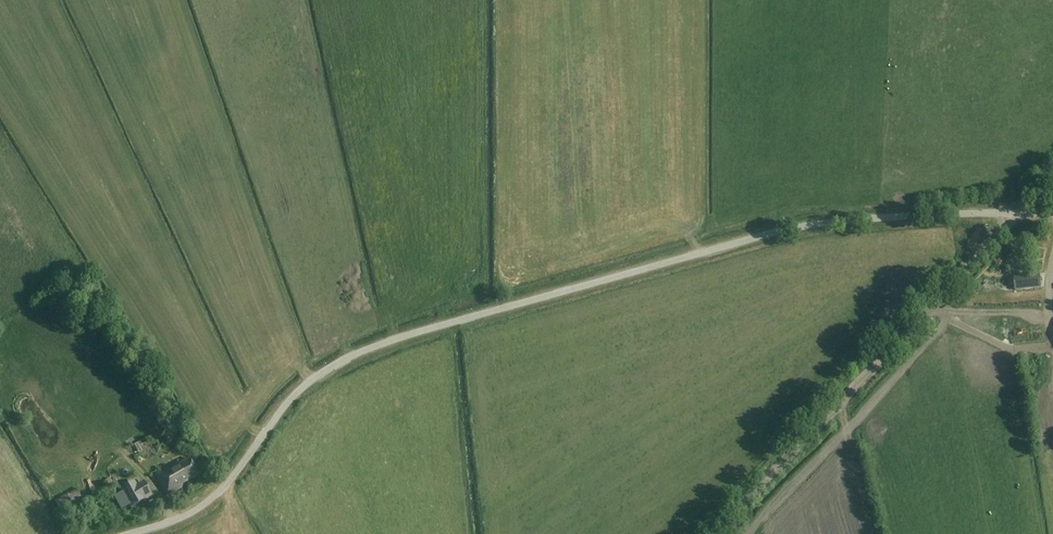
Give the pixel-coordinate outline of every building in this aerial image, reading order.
[(1019,278),(1020,289),(1041,287),(1040,275),(1019,278)] [(181,484),(198,475),(190,460),(179,465),(178,463),(156,475),(167,495),(182,486),(181,484)] [(100,475),(106,480),(111,475),(105,470),(100,475)] [(117,478),(111,481),(115,488),(120,485),(117,478)] [(135,480),(119,489),(130,508),(152,495),(144,480),(137,484),(135,480)]
